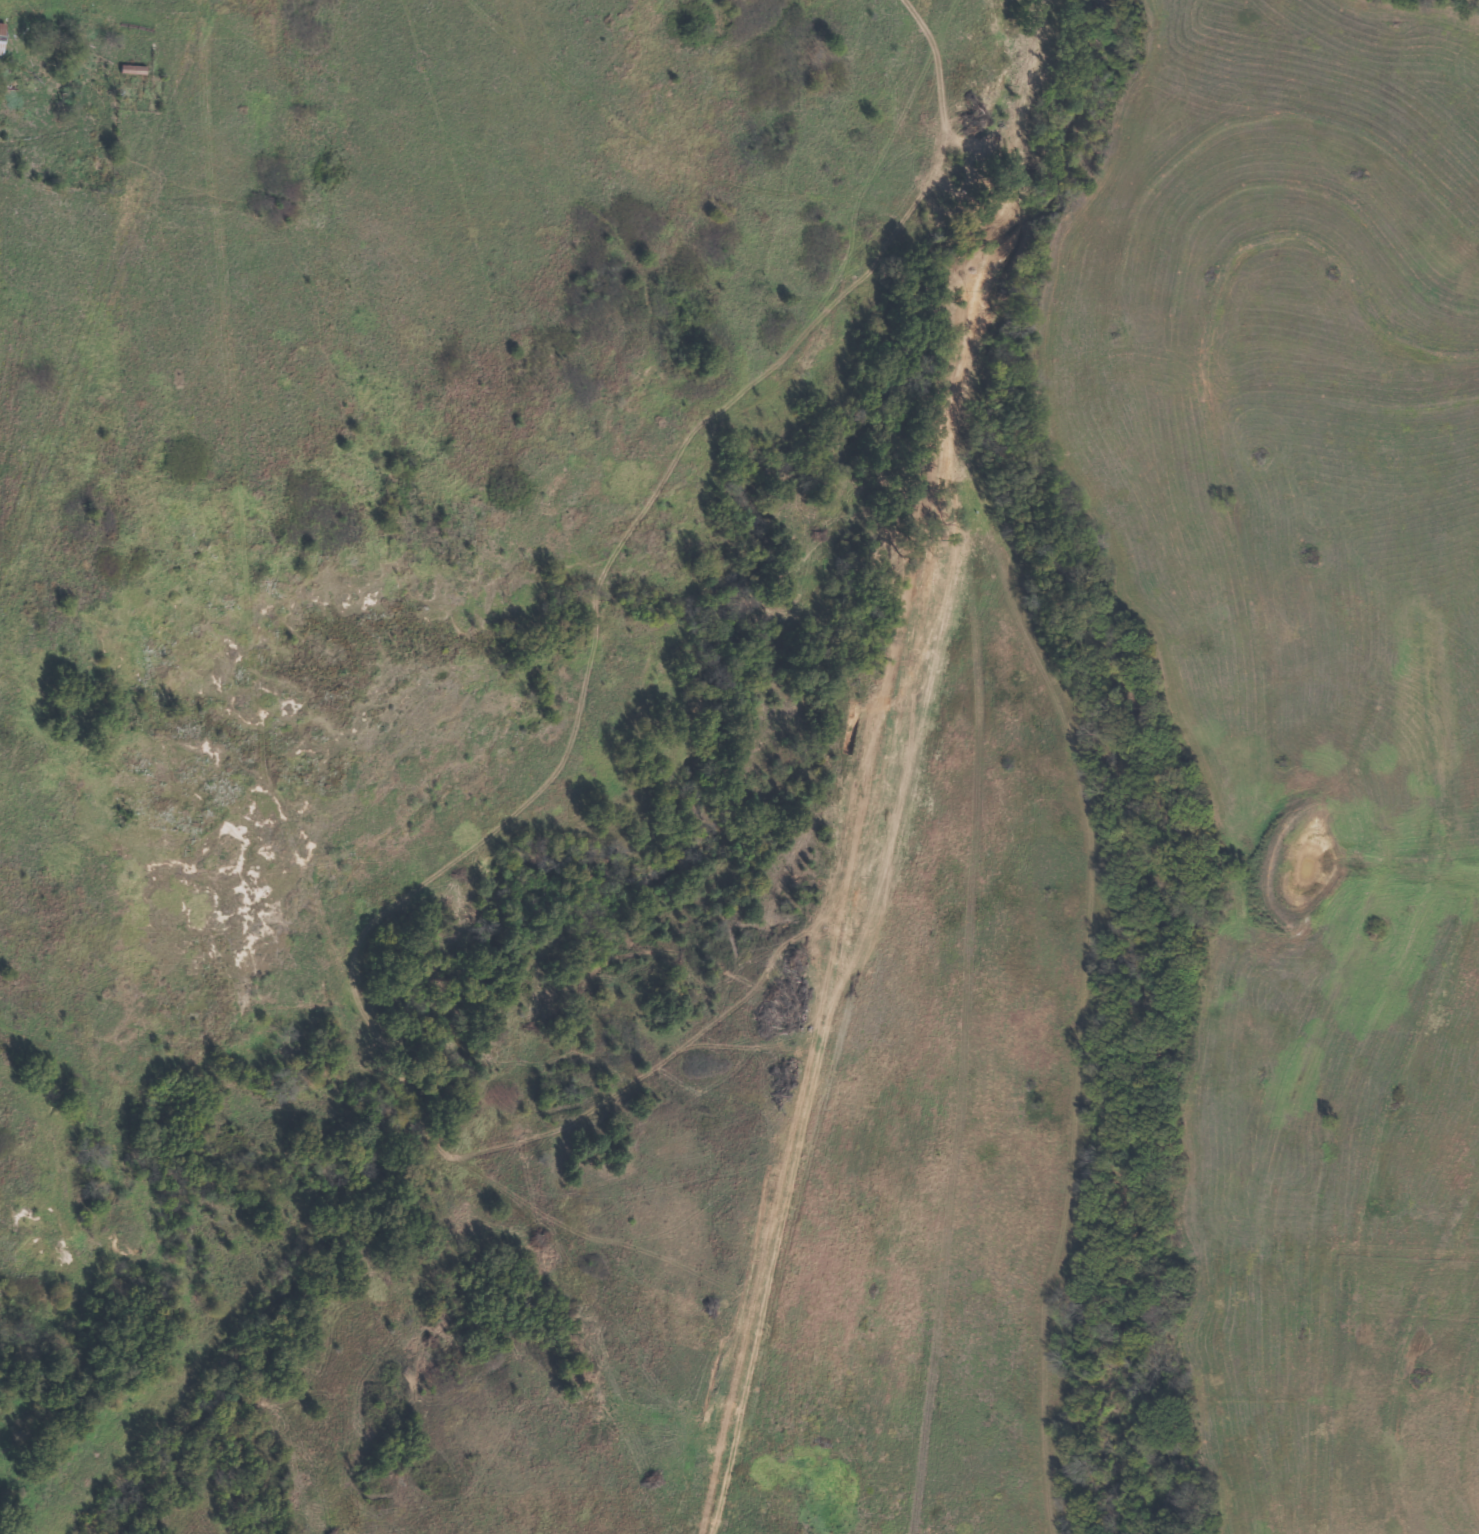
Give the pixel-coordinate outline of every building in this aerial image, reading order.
[(145,66),(120,65),(120,74),(145,74),(145,66)]
